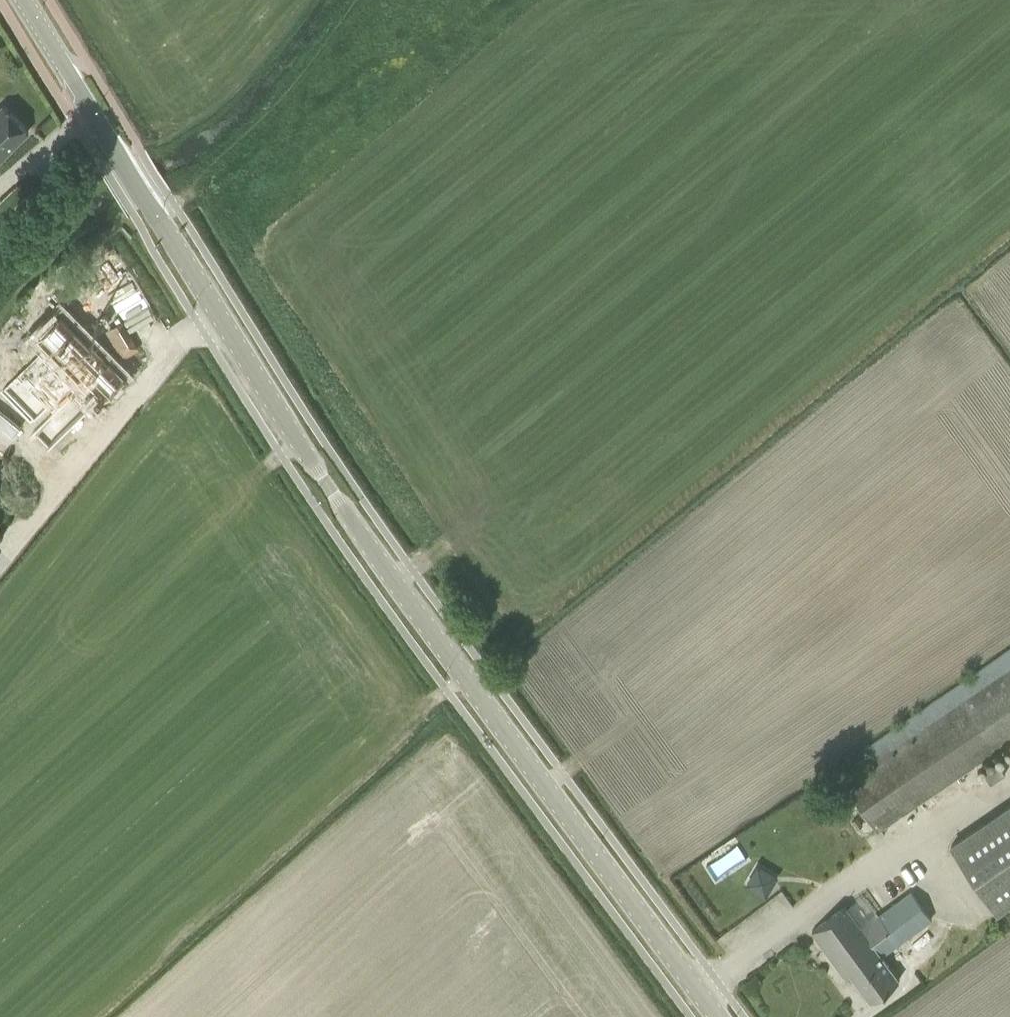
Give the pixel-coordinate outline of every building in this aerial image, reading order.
[(4,155),(28,131),(3,105),(0,108),(0,151),(4,155)] [(57,311),(33,335),(97,399),(123,372),(88,338),(86,339),(57,311)] [(843,782),(876,831),(994,749),(1009,739),(1009,648),(863,748),(873,762),(843,782)] [(983,775),(989,784),(1004,774),(998,765),(983,775)] [(995,912),(1009,902),(1009,805),(950,846),(995,912)] [(756,862),(744,884),(764,896),(777,875),(756,862)] [(844,976),(849,972),(869,1001),(898,979),(881,955),(931,919),(911,891),(869,922),(867,919),(859,925),(845,907),(827,919),(811,931),(844,976)]
